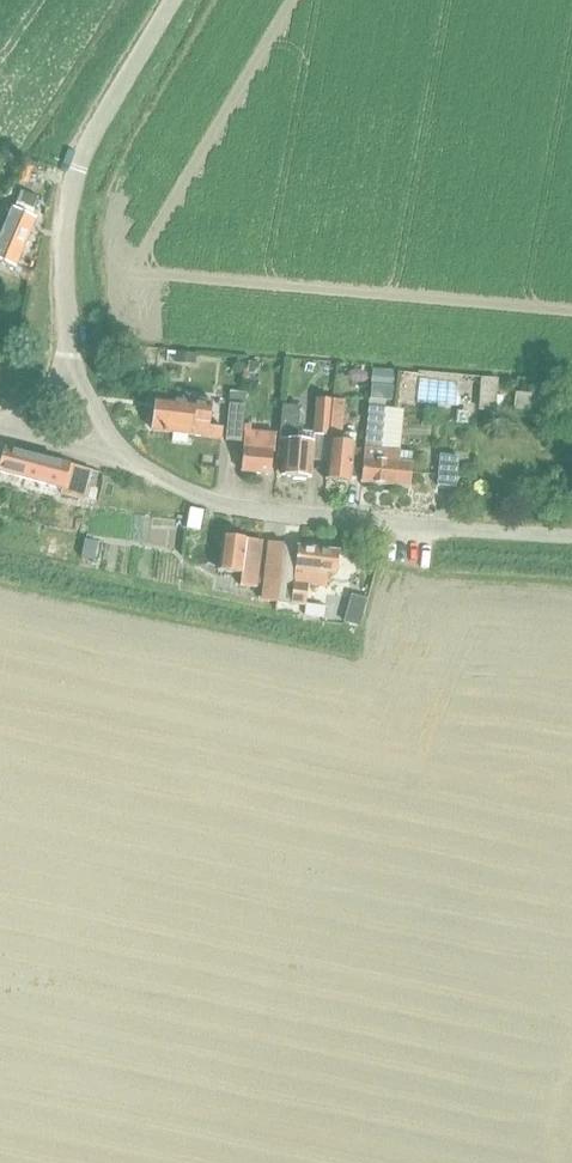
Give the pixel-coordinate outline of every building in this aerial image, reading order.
[(13,210),(30,217),(37,199),(20,193),(13,210)] [(16,267),(36,219),(30,217),(13,210),(12,213),(7,211),(1,227),(5,228),(0,241),(0,261),(16,267)] [(175,362),(196,365),(197,355),(176,352),(175,362)] [(371,385),(393,387),(395,372),(372,370),(371,385)] [(497,379),(480,377),(478,410),(495,412),(497,379)] [(462,390),(461,406),(473,407),(475,391),(462,390)] [(369,392),(369,400),(393,401),(393,393),(369,392)] [(513,409),(532,412),(533,395),(515,393),(513,409)] [(153,431),(221,440),(223,428),(209,427),(212,402),(196,400),(195,406),(156,400),(153,431)] [(325,480),(351,483),(355,444),(341,442),(345,402),(332,400),(331,410),(329,436),(325,480)] [(226,440),(241,442),(245,406),(229,404),(226,440)] [(282,476),(310,479),(313,442),(297,441),(300,407),(282,406),(278,456),(284,457),(282,476)] [(368,407),(361,484),(410,488),(413,463),(399,462),(400,452),(381,450),(386,408),(368,407)] [(331,410),(317,409),(315,435),(329,436),(331,410)] [(251,426),(245,426),(241,473),(271,475),(273,452),(275,452),(276,434),(251,432),(251,426)] [(63,489),(69,465),(6,448),(0,471),(0,472),(63,489)] [(436,486),(456,488),(459,457),(440,455),(436,486)] [(82,464),(75,486),(87,490),(95,468),(82,464)] [(207,526),(208,504),(193,504),(192,525),(207,526)] [(240,586),(257,588),(262,542),(222,537),(218,571),(241,574),(240,586)] [(86,540),(82,558),(96,561),(100,543),(86,540)] [(336,575),(339,551),(298,546),(298,548),(284,546),(284,545),(268,543),(261,601),(306,606),(308,585),(325,587),(327,574),(336,575)] [(357,546),(355,567),(370,568),(372,547),(357,546)] [(348,617),(366,622),(374,593),(356,588),(348,617)] [(308,614),(329,617),(331,601),(310,598),(308,614)]
